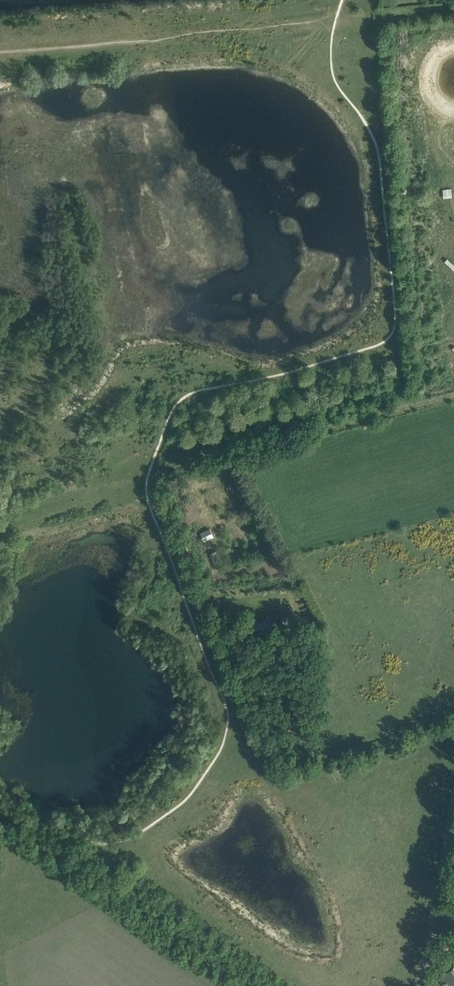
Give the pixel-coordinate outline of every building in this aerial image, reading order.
[(443,188),(444,197),(453,196),(452,187),(443,188)] [(443,974),(448,981),(441,985),(453,985),(453,967),(443,974)]
